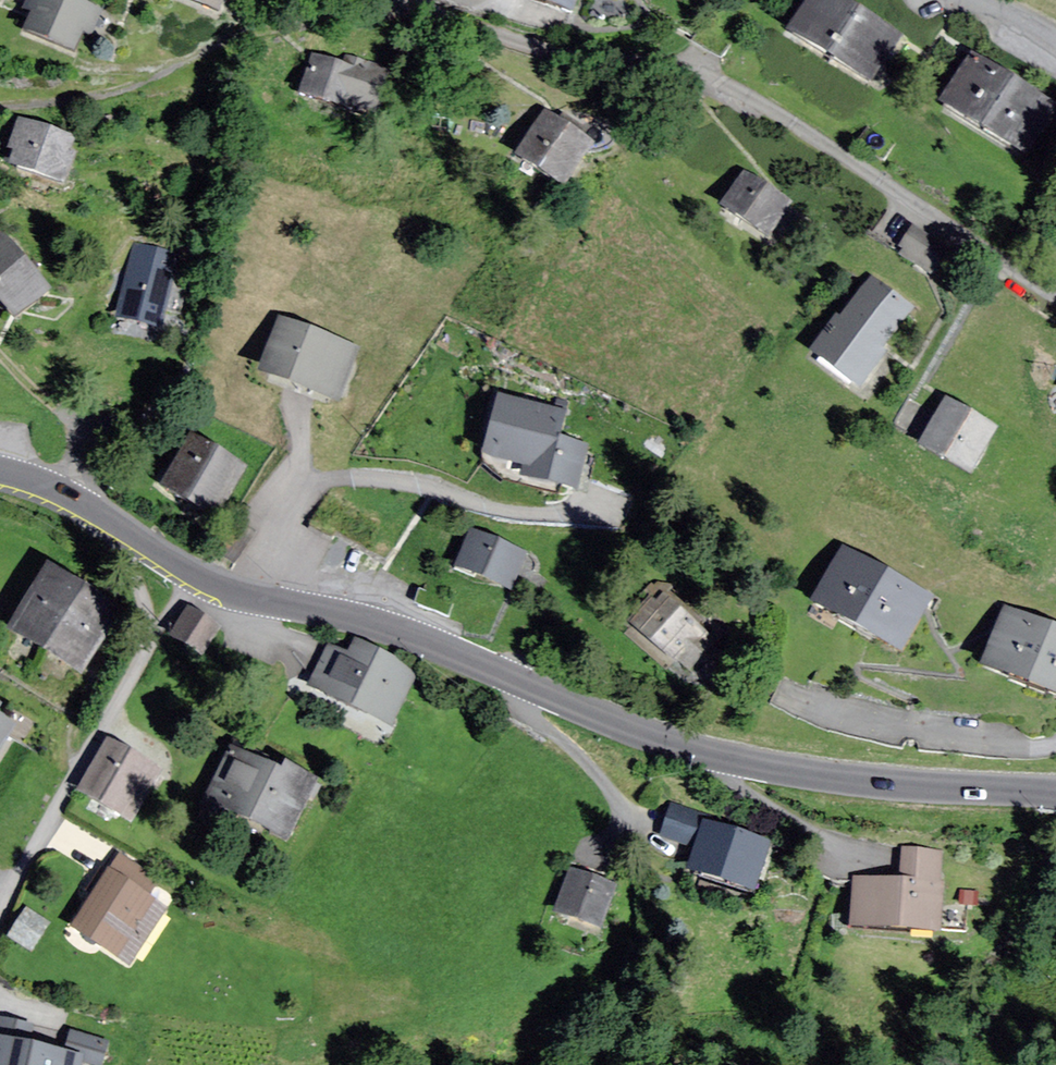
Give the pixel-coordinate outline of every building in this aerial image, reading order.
[(99,12),(69,0),(40,0),(26,35),(74,54),(82,33),(90,36),(99,12)] [(217,12),(222,0),(188,0),(217,12)] [(572,0),(536,0),(567,12),(572,0)] [(832,0),(812,0),(791,35),(870,82),(897,39),(832,0)] [(374,119),(389,71),(347,59),(344,67),(312,57),(301,98),(374,119)] [(1054,109),(973,60),(944,107),(1024,157),(1054,109)] [(590,146),(545,116),(516,159),(561,189),(590,146)] [(63,187),(78,142),(18,123),(9,152),(16,154),(10,170),(63,187)] [(767,239),(789,205),(744,177),(723,210),(767,239)] [(0,238),(0,304),(14,320),(46,292),(0,238)] [(177,257),(136,247),(119,319),(160,328),(177,257)] [(858,387),(910,311),(870,283),(842,323),(837,320),(812,356),(858,387)] [(354,350),(281,325),(279,331),(263,376),(336,401),(354,350)] [(574,489),(583,449),(557,443),(564,417),(499,402),(486,456),(526,466),(523,477),(574,489)] [(994,430),(946,403),(920,448),(968,475),(994,430)] [(244,474),(190,443),(162,493),(216,523),(244,474)] [(511,590),(524,555),(471,535),(458,570),(511,590)] [(900,653),(928,600),(843,554),(814,608),(900,653)] [(117,611),(46,571),(9,636),(80,676),(117,611)] [(695,673),(715,648),(706,640),(708,637),(662,598),(655,607),(648,601),(628,625),(676,665),(680,660),(695,673)] [(221,629),(189,610),(171,640),(203,659),(221,629)] [(1005,614),(983,670),(1055,699),(1055,634),(1005,614)] [(415,672),(355,644),(349,659),(328,649),(309,690),(390,727),(415,672)] [(12,730),(0,723),(0,750),(12,730)] [(129,820),(155,770),(107,745),(80,795),(129,820)] [(283,842),(312,783),(286,770),(283,778),(231,753),(206,804),(283,842)] [(701,816),(672,806),(662,837),(691,846),(701,816)] [(768,846),(704,826),(689,874),(753,894),(768,846)] [(938,935),(942,854),(903,852),(901,884),(856,882),(854,931),(938,935)] [(157,884),(119,859),(72,930),(116,959),(152,903),(147,900),(157,884)] [(600,929),(613,887),(569,874),(556,916),(600,929)] [(49,926),(26,911),(9,939),(31,953),(49,926)] [(0,1045),(0,1064),(84,1064),(88,1064),(103,1064),(107,1044),(71,1036),(65,1060),(0,1045)]
